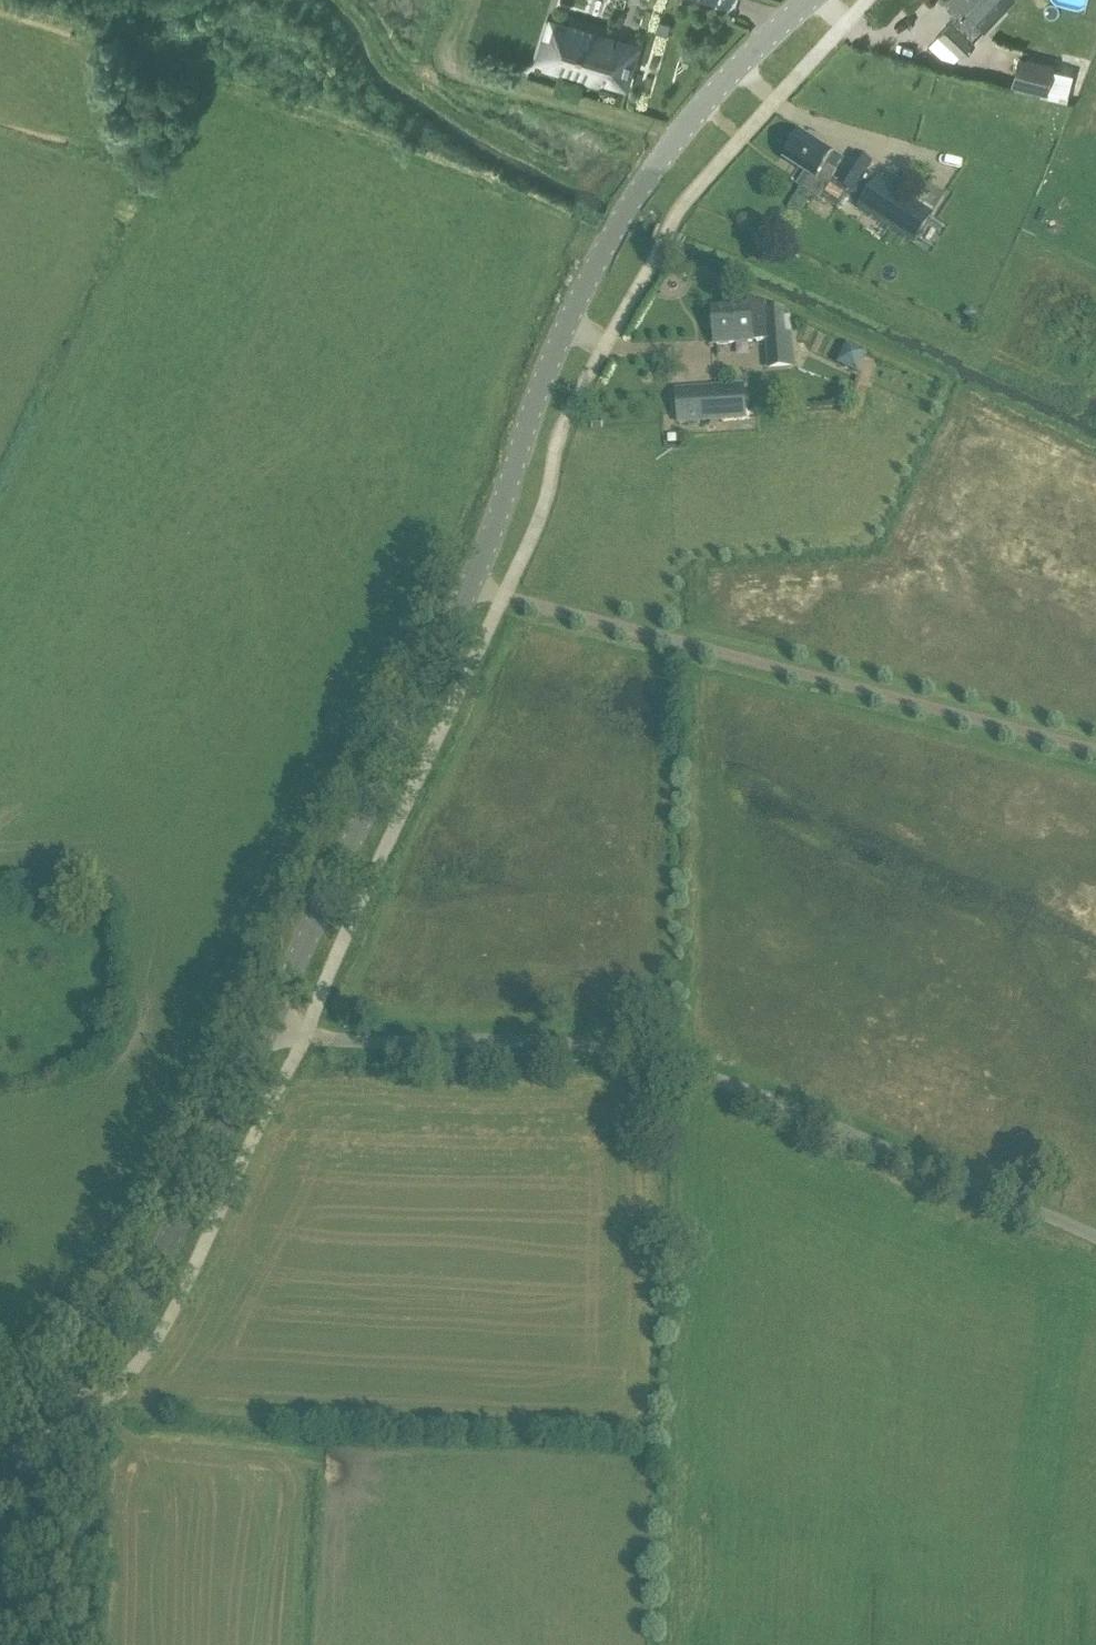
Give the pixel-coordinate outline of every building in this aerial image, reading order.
[(963,11),(954,21),(953,20),(938,35),(962,58),(977,42),(974,40),(985,27),(975,18),(992,0),(951,0),(963,11)] [(551,16),(545,36),(542,37),(534,61),(543,64),(542,70),(600,88),(602,83),(628,91),(642,44),(569,21),(569,22),(551,16)] [(659,19),(656,30),(668,34),(671,23),(659,19)] [(1053,66),(1020,58),(1013,85),(1046,93),(1053,66)] [(818,202),(820,199),(838,211),(850,193),(837,185),(838,184),(832,180),(837,172),(835,171),(841,161),(801,134),(784,160),(805,174),(796,188),(818,202)] [(850,193),(852,194),(871,164),(856,155),(838,184),(837,185),(850,193)] [(934,216),(933,215),(932,215),(904,197),(876,179),(858,209),(914,246),(934,216)] [(907,194),(904,197),(932,215),(945,196),(924,183),(914,199),(907,194)] [(748,309),(712,312),(714,345),(765,341),(766,347),(788,345),(787,329),(782,329),(781,311),(766,312),(766,303),(747,299),(748,309)] [(970,308),(963,316),(971,322),(977,315),(970,308)] [(865,356),(847,347),(839,364),(856,373),(865,356)] [(720,385),(675,388),(678,419),(686,418),(687,424),(723,421),(720,385)] [(602,419),(592,419),(592,429),(602,429),(602,419)] [(677,438),(670,439),(670,447),(678,446),(677,438)]
